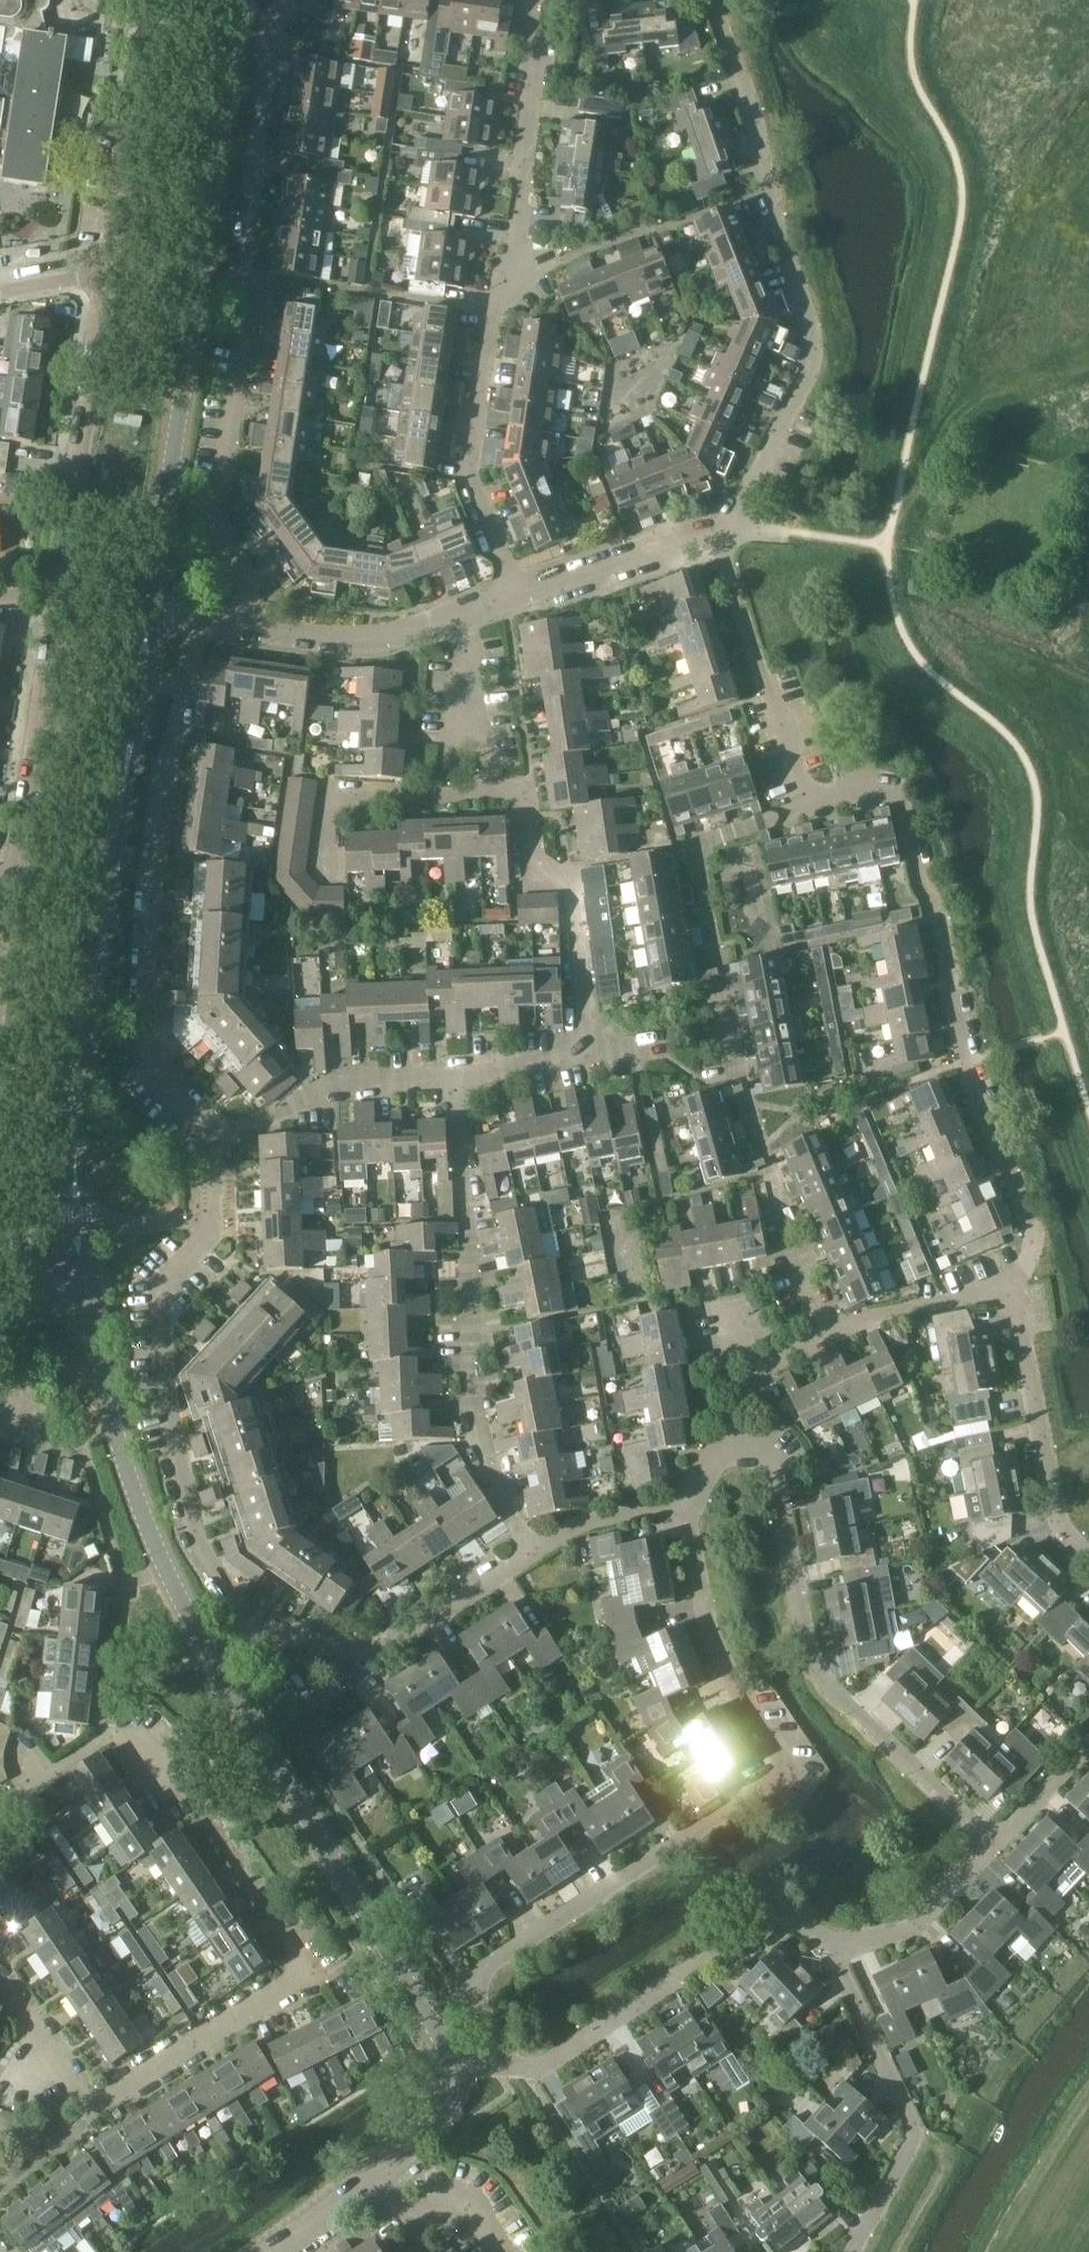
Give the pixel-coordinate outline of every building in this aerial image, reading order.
[(6,164),(3,181),(44,187),(63,58),(90,62),(92,43),(62,38),(62,40),(53,39),(54,34),(49,34),(48,39),(44,38),(37,12),(38,12),(40,12),(41,12),(43,12),(44,11),(45,10),(46,9),(47,8),(48,6),(48,5),(48,3),(48,2),(48,0),(0,0),(0,163),(6,164)] [(357,7),(358,0),(321,0),(318,20),(330,21),(333,4),(357,7)] [(382,0),(358,0),(357,7),(381,11),(382,0)] [(406,0),(382,0),(381,11),(404,14),(406,0)] [(437,38),(442,0),(406,0),(404,14),(429,18),(426,37),(437,38)] [(473,33),(478,0),(442,0),(437,38),(434,53),(447,55),(451,29),(473,33)] [(473,33),(498,36),(495,51),(507,53),(512,16),(501,15),(504,0),(478,0),(473,33)] [(639,6),(643,45),(660,43),(661,48),(680,46),(681,54),(682,54),(702,47),(692,17),(678,18),(677,13),(668,14),(667,3),(639,6)] [(627,46),(643,45),(639,6),(612,9),(613,20),(604,21),(605,33),(590,35),(593,68),(610,66),(608,54),(628,52),(627,46)] [(349,59),(373,63),(375,50),(376,43),(352,39),(349,59)] [(375,50),(373,63),(397,66),(399,54),(375,50)] [(293,80),(338,87),(342,63),(297,56),(293,80)] [(376,93),(394,96),(398,72),(380,69),(376,93)] [(338,87),(293,80),(290,104),(334,111),(338,87)] [(646,86),(628,89),(630,102),(648,100),(646,86)] [(689,130),(694,146),(731,133),(722,107),(712,111),(709,102),(700,105),(694,87),(663,98),(668,111),(676,108),(684,132),(689,130)] [(450,115),(495,122),(498,99),(454,92),(450,115)] [(391,121),(394,96),(376,93),(372,118),(378,119),(390,120),(391,121)] [(622,117),(624,101),(582,95),(580,112),(622,117)] [(334,111),(290,104),(286,128),(331,134),(334,111)] [(495,122),(450,115),(446,141),(491,147),(495,122)] [(390,120),(378,119),(376,132),(388,134),(390,120)] [(558,163),(596,169),(599,153),(604,154),(608,127),(575,122),(573,138),(562,136),(558,163)] [(331,134),(286,128),(282,152),(327,159),(331,134)] [(740,159),(731,133),(694,146),(700,162),(694,164),(701,182),(693,185),(698,200),(729,190),(724,174),(733,171),(730,163),(740,159)] [(441,151),(443,140),(430,138),(428,149),(441,151)] [(436,162),(432,185),(477,192),(477,190),(480,190),(485,186),(487,174),(483,169),(444,163),(445,152),(418,148),(417,159),(436,162)] [(329,171),(338,172),(338,171),(344,172),(346,162),(331,160),(329,171)] [(593,186),(596,169),(558,163),(553,190),(564,192),(562,208),(569,209),(566,227),(569,236),(605,225),(607,215),(597,196),(599,187),(593,186)] [(337,183),(351,185),(352,177),(353,175),(344,174),(344,172),(338,171),(338,172),(337,183)] [(284,200),(329,206),(333,182),(288,176),(284,200)] [(367,193),(378,194),(380,179),(369,178),(367,193)] [(476,196),(477,192),(432,185),(429,210),(412,207),(410,218),(449,224),(451,214),(476,217),(481,213),(483,201),(479,196),(476,196)] [(711,236),(714,245),(744,233),(738,219),(760,210),(756,199),(695,222),(702,240),(711,236)] [(329,206),(284,200),(281,223),(325,230),(329,206)] [(408,230),(425,232),(422,256),(466,262),(467,260),(469,261),(475,257),(477,245),(472,239),(447,235),(449,224),(410,218),(408,230)] [(281,223),(277,247),(322,254),(325,230),(281,223)] [(744,233),(714,245),(717,252),(708,256),(715,273),(770,251),(766,241),(749,247),(744,233)] [(628,243),(650,298),(675,288),(660,249),(646,255),(639,238),(628,243)] [(633,304),(650,298),(628,243),(621,246),(627,262),(610,269),(622,299),(630,295),(633,304)] [(677,244),(667,249),(672,261),(682,257),(677,244)] [(318,278),(322,254),(277,247),(273,272),(318,278)] [(770,251),(715,273),(721,290),(730,286),(733,294),(763,282),(757,268),(774,262),(770,251)] [(466,262),(422,256),(418,280),(411,279),(409,292),(438,296),(440,284),(463,288),(466,262)] [(601,317),(600,317),(602,322),(627,312),(622,299),(610,269),(596,274),(590,258),(579,262),(601,317)] [(352,261),(349,284),(364,286),(367,263),(352,261)] [(553,312),(565,301),(572,319),(581,316),(584,324),(600,317),(601,317),(579,262),(568,266),(575,283),(560,288),(562,292),(556,295),(544,305),(553,312)] [(690,281),(681,284),(680,285),(687,301),(695,297),(690,281)] [(763,282),(733,294),(744,323),(779,323),(777,319),(794,312),(785,290),(768,297),(763,282)] [(269,318),(267,330),(326,339),(329,321),(319,319),(323,297),(281,290),(278,304),(289,306),(286,321),(269,318)] [(414,332),(473,342),(475,330),(457,328),(460,312),(427,307),(426,316),(416,315),(414,332)] [(694,318),(703,319),(699,307),(691,310),(694,318)] [(13,348),(43,352),(47,321),(9,316),(5,346),(13,348)] [(389,329),(391,317),(379,316),(378,328),(389,329)] [(505,345),(563,354),(566,337),(556,335),(558,326),(526,322),(524,338),(506,335),(505,345)] [(704,328),(695,323),(694,323),(690,331),(700,336),(704,328)] [(744,323),(732,350),(761,362),(767,348),(797,361),(803,350),(789,344),(793,334),(777,327),(779,323),(744,323)] [(281,359),(312,364),(314,355),(323,356),(326,339),(267,330),(265,341),(283,344),(281,359)] [(410,359),(419,360),(451,365),(454,350),(471,353),(473,342),(414,332),(410,359)] [(518,375),(550,379),(551,371),(560,372),(563,354),(505,345),(503,357),(520,360),(518,375)] [(13,348),(9,378),(39,382),(44,383),(46,367),(41,366),(43,352),(13,348)] [(720,354),(713,370),(767,394),(771,383),(755,376),(761,362),(732,350),(728,358),(720,354)] [(259,382),(318,391),(321,373),(311,372),(312,364),(281,359),(279,374),(261,371),(259,382)] [(451,365),(419,360),(418,369),(408,367),(406,385),(465,394),(467,383),(449,380),(451,365)] [(683,375),(673,370),(668,379),(679,384),(683,375)] [(781,400),(767,394),(713,370),(705,387),(714,391),(711,398),(740,411),(746,397),(776,410),(781,400)] [(497,399),(555,407),(558,390),(549,388),(550,379),(518,375),(516,390),(498,388),(497,399)] [(39,382),(9,378),(5,407),(34,412),(39,382)] [(315,409),(318,391),(259,382),(257,394),(275,396),(273,411),(304,416),(306,408),(315,409)] [(401,411),(443,418),(446,403),(463,406),(465,394),(406,385),(401,411)] [(691,418),(700,422),(745,442),(750,432),(734,425),(740,411),(711,398),(708,405),(699,401),(691,418)] [(553,425),(555,407),(497,399),(495,410),(513,413),(511,428),(542,433),(543,424),(553,425)] [(5,407),(0,407),(0,438),(30,442),(34,412),(5,407)] [(303,425),(304,416),(273,411),(271,426),(253,424),(251,435),(310,444),(313,426),(303,425)] [(400,420),(397,438),(457,447),(459,436),(441,433),(443,418),(401,411),(400,420)] [(699,424),(689,448),(712,474),(713,471),(729,478),(739,456),(723,449),(729,436),(745,443),(745,442),(700,422),(699,424)] [(622,439),(636,434),(632,423),(618,429),(622,439)] [(583,426),(581,438),(595,441),(597,429),(583,426)] [(542,433),(511,428),(507,452),(498,451),(496,467),(496,468),(548,461),(548,460),(550,445),(559,446),(560,435),(542,433)] [(622,439),(618,429),(611,432),(615,442),(622,439)] [(265,464),(297,469),(298,460),(307,462),(310,444),(251,435),(249,446),(267,449),(265,464)] [(457,447),(397,438),(395,456),(404,457),(403,466),(435,471),(438,456),(455,458),(457,447)] [(7,457),(9,444),(0,442),(0,456),(7,457)] [(671,490),(659,459),(654,446),(642,450),(644,455),(631,460),(653,517),(664,513),(657,496),(671,490)] [(687,448),(659,459),(671,490),(685,485),(692,501),(714,493),(707,476),(712,474),(689,448),(687,448)] [(653,517),(631,460),(630,461),(626,450),(609,457),(617,476),(609,479),(621,510),(636,504),(642,521),(653,517)] [(548,461),(496,468),(502,482),(510,479),(519,500),(549,488),(546,481),(554,477),(548,461)] [(258,507),(292,498),(297,469),(265,464),(263,479),(245,477),(241,500),(259,503),(258,507)] [(369,486),(370,475),(360,473),(358,484),(369,486)] [(549,488),(519,500),(525,515),(508,521),(512,531),(567,510),(562,495),(567,493),(563,483),(549,488)] [(613,509),(608,496),(592,502),(597,515),(613,509)] [(310,523),(292,498),(258,507),(261,511),(246,521),(252,530),(260,540),(275,530),(284,542),(310,523)] [(432,518),(435,526),(457,583),(468,578),(461,562),(476,556),(457,508),(432,518)] [(567,510),(512,531),(517,543),(534,536),(540,551),(570,538),(567,530),(574,527),(567,510)] [(329,547),(310,523),(284,542),(294,554),(278,565),(292,584),(307,574),(309,577),(329,547)] [(457,583),(435,526),(418,533),(421,541),(413,545),(426,576),(440,570),(447,587),(457,583)] [(252,530),(245,536),(252,546),(260,540),(252,530)] [(392,598),(385,546),(384,539),(368,536),(367,543),(365,552),(357,551),(353,584),(376,587),(375,596),(392,598)] [(403,584),(426,576),(413,545),(405,548),(402,539),(385,546),(392,598),(393,609),(410,603),(403,584)] [(353,584),(357,551),(329,547),(309,577),(314,578),(311,596),(335,599),(337,582),(353,584)] [(671,608),(707,597),(698,570),(641,589),(644,597),(659,592),(665,610),(671,608)] [(714,622),(707,597),(671,608),(676,624),(654,630),(657,640),(714,622)] [(618,610),(623,622),(634,618),(630,606),(618,610)] [(521,626),(526,653),(568,646),(566,629),(582,627),(581,618),(521,626)] [(722,647),(714,622),(657,640),(660,649),(682,643),(687,659),(722,647)] [(584,644),(568,646),(526,653),(530,680),(544,678),(544,677),(572,673),(570,655),(586,653),(584,644)] [(731,673),(722,647),(687,659),(692,675),(670,681),(673,691),(695,685),(731,673)] [(227,697),(243,700),(240,723),(250,724),(258,664),(231,661),(231,664),(230,671),(231,671),(227,697)] [(230,671),(231,664),(211,662),(210,668),(204,667),(195,727),(205,728),(209,705),(226,708),(227,697),(231,671),(230,671)] [(258,664),(250,724),(260,725),(263,703),(279,705),(285,668),(258,664)] [(285,668),(279,705),(296,707),(293,730),(303,732),(312,672),(285,668)] [(602,668),(572,673),(544,677),(544,678),(547,704),(583,699),(581,682),(603,679),(602,668)] [(364,698),(401,701),(403,673),(343,669),(342,678),(359,679),(357,698),(364,698)] [(739,699),(731,673),(695,685),(700,700),(678,707),(681,717),(739,699)] [(340,712),(339,722),(399,726),(401,702),(364,698),(363,714),(340,712)] [(585,715),(583,699),(547,704),(551,730),(609,722),(608,712),(585,715)] [(730,711),(709,718),(712,728),(733,721),(730,711)] [(712,728),(709,718),(688,724),(691,734),(712,728)] [(397,754),(398,752),(399,726),(339,722),(339,732),(362,734),(361,751),(368,752),(397,754)] [(611,731),(609,722),(551,730),(555,756),(555,757),(581,753),(591,752),(588,735),(611,731)] [(667,731),(670,741),(691,734),(688,724),(667,731)] [(649,748),(670,741),(667,731),(646,737),(649,748)] [(249,737),(248,747),(267,750),(269,740),(249,737)] [(199,746),(195,773),(255,782),(256,772),(233,769),(236,751),(199,746)] [(723,763),(738,808),(751,803),(755,815),(763,813),(745,756),(743,750),(743,747),(720,754),(723,763)] [(405,753),(398,752),(397,754),(368,752),(367,768),(344,766),(343,777),(403,781),(405,753)] [(549,784),(608,776),(606,766),(583,769),(581,753),(555,757),(555,756),(545,757),(549,784)] [(686,763),(678,766),(695,821),(709,817),(712,827),(721,824),(703,770),(689,774),(686,763)] [(738,808),(723,763),(703,770),(721,824),(728,821),(725,812),(738,808)] [(695,821),(678,766),(671,768),(674,779),(661,783),(679,837),(686,835),(683,825),(695,821)] [(255,782),(195,773),(191,800),(228,805),(230,788),(253,791),(255,782)] [(608,776),(609,786),(621,784),(619,774),(608,776)] [(589,806),(588,805),(586,789),(609,786),(608,776),(549,784),(553,811),(576,808),(576,807),(589,806)] [(290,778),(288,791),(316,795),(318,782),(290,778)] [(286,804),(314,808),(316,795),(288,791),(286,804)] [(635,798),(588,805),(589,806),(576,807),(576,808),(580,834),(623,827),(620,810),(636,807),(635,798)] [(228,805),(191,800),(187,826),(247,834),(248,825),(226,821),(228,805)] [(312,820),(314,808),(286,804),(285,817),(312,820)] [(883,819),(869,822),(879,867),(901,863),(890,807),(881,809),(883,819)] [(882,880),(879,867),(869,822),(857,824),(855,815),(845,817),(858,872),(871,869),(874,881),(882,880)] [(285,817),(283,830),(311,833),(312,820),(285,817)] [(837,876),(840,889),(847,887),(846,884),(860,880),(858,872),(845,817),(838,818),(840,828),(826,831),(835,876),(837,876)] [(507,818),(480,819),(482,856),(498,855),(499,878),(510,877),(507,818)] [(480,819),(453,821),(456,880),(466,880),(465,857),(482,856),(480,819)] [(453,821),(427,822),(428,859),(445,858),(446,881),(456,880),(453,821)] [(399,823),(400,833),(402,870),(401,870),(402,883),(413,883),(411,860),(428,859),(427,822),(399,823)] [(831,890),(840,889),(837,876),(835,876),(826,831),(814,833),(812,823),(803,825),(814,881),(828,878),(831,890)] [(639,825),(623,827),(580,834),(583,861),(627,855),(642,852),(639,834),(640,834),(639,825)] [(784,840),(793,885),(814,881),(803,825),(796,827),(798,837),(784,840)] [(247,834),(187,826),(183,853),(220,858),(223,841),(246,844),(247,834)] [(772,889),(793,885),(784,840),(772,842),(770,832),(769,832),(768,829),(760,831),(772,889)] [(281,843),(309,846),(311,833),(283,830),(281,843)] [(385,871),(401,870),(402,870),(400,833),(373,834),(377,895),(387,894),(385,871)] [(367,895),(377,895),(373,834),(346,836),(348,873),(366,872),(367,895)] [(281,843),(279,856),(307,859),(309,846),(281,843)] [(630,860),(634,882),(679,874),(676,861),(687,859),(685,850),(630,860)] [(276,880),(305,872),(307,859),(279,856),(276,880)] [(197,864),(195,892),(190,995),(164,994),(163,1006),(177,1007),(176,1033),(190,1050),(203,1038),(256,1098),(261,1094),(269,1103),(297,1079),(289,1069),(295,1065),(278,1044),(283,1040),(247,999),(252,892),(254,867),(197,864)] [(313,881),(305,872),(276,880),(287,892),(293,899),(300,892),(313,881)] [(679,874),(634,882),(638,904),(693,894),(691,886),(681,888),(679,874)] [(177,890),(190,891),(190,881),(178,880),(177,890)] [(300,892),(293,899),(309,918),(319,892),(320,889),(313,881),(300,892)] [(596,883),(598,895),(609,893),(608,881),(596,883)] [(598,895),(596,883),(584,884),(586,898),(598,895)] [(335,892),(336,917),(347,916),(345,887),(335,888),(335,892)] [(319,892),(309,918),(336,917),(335,892),(335,888),(320,889),(319,892)] [(190,891),(177,890),(177,900),(189,901),(190,891)] [(532,895),(533,923),(547,922),(546,894),(532,895)] [(559,894),(546,894),(547,922),(560,922),(559,894)] [(638,904),(642,925),(687,916),(685,904),(694,902),(693,894),(638,904)] [(532,895),(519,896),(520,923),(533,923),(532,895)] [(486,921),(513,919),(512,909),(485,910),(486,921)] [(911,909),(890,913),(893,924),(913,920),(911,909)] [(893,924),(890,913),(869,918),(871,928),(893,924)] [(690,931),(687,916),(642,925),(647,946),(700,936),(699,930),(690,931)] [(850,933),(871,928),(869,918),(848,922),(850,933)] [(850,933),(848,922),(825,927),(828,937),(850,933)] [(601,925),(603,939),(614,937),(612,923),(601,925)] [(591,941),(603,939),(601,925),(590,927),(591,941)] [(918,925),(859,938),(861,948),(883,944),(886,959),(924,952),(918,925)] [(825,927),(804,931),(807,942),(828,937),(825,927)] [(804,931),(782,936),(784,946),(807,942),(804,931)] [(174,943),(187,943),(188,933),(175,933),(174,943)] [(703,945),(700,936),(647,946),(651,968),(696,959),(693,948),(703,945)] [(187,953),(187,943),(174,943),(174,953),(187,953)] [(812,950),(816,971),(826,968),(822,948),(812,950)] [(868,980),(870,990),(930,978),(930,977),(935,974),(933,964),(926,963),(924,952),(886,959),(890,976),(868,980)] [(745,985),(784,977),(779,955),(726,965),(728,973),(742,970),(745,985)] [(832,956),(834,970),(844,968),(842,959),(836,955),(832,956)] [(699,972),(696,959),(651,968),(655,989),(711,979),(710,969),(699,972)] [(508,961),(509,970),(511,1030),(521,1030),(520,1007),(537,1006),(535,963),(535,960),(508,961)] [(537,962),(535,963),(537,1006),(554,1006),(555,1027),(565,1027),(562,967),(547,967),(547,962),(537,962)] [(472,972),(456,973),(458,1032),(468,1032),(467,1010),(485,1009),(483,965),(472,966),(472,972)] [(493,965),(483,965),(485,1009),(501,1008),(502,1031),(511,1030),(509,970),(494,971),(493,965)] [(607,969),(609,981),(619,979),(617,967),(607,969)] [(428,969),(429,984),(429,983),(431,1012),(447,1011),(448,1033),(458,1032),(456,973),(440,973),(440,968),(428,969)] [(820,992),(830,990),(826,968),(816,971),(820,992)] [(609,981),(607,969),(595,971),(595,972),(597,983),(609,981)] [(429,983),(429,984),(414,984),(414,977),(403,978),(405,1019),(422,1018),(423,1043),(433,1042),(431,1012),(429,983)] [(739,1008),(788,998),(784,977),(745,985),(748,997),(737,999),(739,1008)] [(392,986),(377,986),(379,1044),(389,1043),(388,1020),(405,1019),(403,978),(391,978),(392,986)] [(348,981),(348,996),(350,996),(351,1022),(352,1022),(369,1021),(370,1044),(379,1044),(377,986),(361,987),(360,980),(348,981)] [(864,1018),(926,1006),(920,981),(920,980),(881,988),(881,989),(884,1004),(862,1009),(864,1018)] [(824,1014),(835,1012),(830,990),(820,992),(824,1014)] [(322,998),(323,1012),(324,1034),(326,1034),(342,1034),(343,1055),(353,1055),(352,1022),(351,1022),(350,996),(348,996),(322,998)] [(753,1028),(793,1020),(788,998),(739,1008),(740,1015),(750,1013),(753,1028)] [(892,1039),(931,1031),(926,1006),(864,1018),(867,1028),(889,1023),(892,1039)] [(324,1034),(323,1012),(296,1013),(298,1050),(315,1050),(316,1072),(327,1071),(327,1060),(326,1034),(324,1034)] [(828,1035),(839,1033),(835,1012),(824,1014),(828,1035)] [(748,1051),(797,1041),(793,1020),(753,1028),(755,1039),(746,1041),(748,1051)] [(937,1057),(931,1031),(892,1039),(896,1055),(873,1060),(875,1070),(937,1057)] [(832,1056),(843,1054),(839,1033),(828,1035),(832,1056)] [(762,1070),(801,1062),(797,1041),(748,1051),(749,1057),(759,1055),(762,1070)] [(845,1064),(843,1054),(832,1056),(834,1066),(845,1064)] [(813,1060),(801,1062),(762,1070),(764,1083),(754,1085),(755,1093),(806,1083),(808,1082),(806,1073),(815,1071),(813,1060)] [(217,1082),(224,1090),(234,1081),(227,1074),(217,1082)] [(922,1120),(956,1105),(945,1080),(889,1103),(894,1113),(915,1104),(922,1120)] [(241,1089),(234,1081),(224,1090),(231,1097),(241,1089)] [(690,1122),(729,1111),(725,1097),(737,1094),(735,1085),(684,1099),(690,1122)] [(584,1125),(577,1088),(566,1090),(571,1113),(555,1117),(563,1153),(588,1147),(589,1147),(584,1125)] [(600,1121),(584,1125),(589,1147),(588,1147),(592,1167),(604,1165),(602,1159),(617,1156),(618,1155),(613,1133),(614,1132),(606,1096),(595,1098),(600,1121)] [(563,1153),(555,1117),(538,1120),(533,1098),(524,1100),(536,1158),(563,1153)] [(502,1128),(503,1134),(510,1164),(511,1164),(536,1158),(524,1100),(514,1102),(519,1125),(502,1128)] [(369,1179),(368,1163),(365,1103),(355,1104),(356,1127),(340,1128),(342,1180),(369,1179)] [(365,1103),(368,1163),(395,1162),(393,1124),(377,1125),(376,1103),(365,1103)] [(629,1129),(614,1132),(613,1133),(618,1155),(617,1156),(621,1176),(633,1173),(631,1167),(647,1163),(635,1104),(625,1106),(629,1129)] [(932,1144),(966,1130),(956,1105),(922,1120),(928,1135),(896,1149),(899,1158),(910,1153),(932,1144)] [(650,1133),(661,1130),(656,1109),(645,1111),(650,1133)] [(393,1124),(395,1162),(396,1171),(412,1170),(413,1176),(424,1175),(423,1159),(422,1133),(421,1133),(403,1134),(402,1111),(392,1111),(393,1124)] [(732,1122),(729,1111),(690,1122),(696,1142),(744,1129),(741,1120),(732,1122)] [(863,1138),(873,1134),(865,1113),(855,1117),(863,1138)] [(422,1133),(423,1159),(439,1158),(440,1181),(451,1180),(448,1121),(420,1122),(421,1133),(422,1133)] [(746,1136),(744,1129),(696,1142),(702,1163),(741,1153),(737,1138),(746,1136)] [(665,1151),(661,1130),(650,1133),(654,1154),(665,1151)] [(921,1177),(976,1154),(966,1130),(932,1144),(938,1159),(917,1168),(921,1177)] [(792,1168),(830,1152),(821,1131),(772,1151),(775,1160),(787,1155),(792,1168)] [(262,1136),(263,1163),(300,1161),(299,1144),(322,1143),(322,1133),(262,1136)] [(512,1170),(511,1164),(510,1164),(503,1134),(477,1140),(489,1198),(499,1196),(495,1174),(512,1170)] [(872,1158),(881,1154),(873,1134),(863,1138),(872,1158)] [(669,1172),(665,1151),(654,1154),(659,1175),(669,1172)] [(830,1152),(792,1168),(797,1180),(787,1184),(791,1192),(838,1172),(830,1152)] [(741,1153),(702,1163),(707,1183),(758,1169),(756,1162),(744,1165),(741,1153)] [(880,1178),(890,1174),(881,1154),(872,1158),(880,1178)] [(939,1199),(993,1176),(992,1175),(986,1178),(976,1154),(921,1177),(924,1186),(946,1177),(952,1193),(938,1198),(939,1199)] [(263,1163),(264,1189),(324,1186),(324,1177),(301,1178),(300,1161),(263,1163)] [(674,1196),(669,1172),(659,1175),(663,1198),(674,1196)] [(838,1172),(791,1192),(794,1200),(804,1196),(809,1208),(847,1192),(838,1172)] [(888,1198),(898,1194),(890,1174),(880,1178),(888,1198)] [(969,1215),(1003,1201),(993,1176),(939,1199),(942,1208),(963,1199),(969,1215)] [(264,1189),(265,1216),(303,1214),(302,1197),(325,1196),(324,1186),(264,1189)] [(567,1188),(555,1191),(558,1203),(570,1200),(567,1188)] [(847,1192),(809,1208),(814,1220),(804,1224),(808,1231),(855,1211),(847,1192)] [(896,1218),(906,1214),(898,1194),(888,1198),(896,1218)] [(750,1221),(734,1224),(740,1260),(767,1255),(756,1197),(746,1199),(750,1221)] [(583,1218),(598,1215),(595,1198),(580,1200),(583,1218)] [(504,1201),(491,1204),(494,1216),(500,1215),(502,1215),(506,1214),(504,1201)] [(1003,1201),(969,1215),(976,1230),(955,1238),(959,1248),(1013,1225),(1003,1201)] [(713,1205),(703,1207),(714,1266),(740,1260),(734,1224),(717,1227),(713,1205)] [(698,1231),(681,1234),(680,1234),(688,1271),(714,1266),(703,1207),(694,1209),(698,1231)] [(483,1246),(542,1235),(536,1208),(506,1214),(502,1215),(500,1215),(503,1232),(481,1237),(483,1246)] [(855,1211),(808,1231),(811,1239),(821,1235),(826,1248),(863,1232),(855,1211)] [(303,1231),(303,1214),(265,1216),(267,1243),(327,1240),(326,1230),(303,1231)] [(905,1238),(915,1234),(906,1214),(896,1218),(905,1238)] [(392,1242),(392,1253),(436,1251),(435,1234),(459,1233),(458,1224),(397,1226),(397,1242),(392,1242)] [(680,1234),(681,1234),(679,1225),(672,1227),(675,1242),(656,1246),(665,1290),(691,1284),(688,1271),(680,1234)] [(863,1232),(826,1248),(831,1259),(822,1263),(825,1271),(872,1252),(863,1232)] [(913,1258),(923,1254),(915,1234),(905,1238),(913,1258)] [(547,1261),(546,1260),(542,1235),(483,1246),(485,1256),(507,1252),(510,1269),(520,1267),(520,1266),(547,1261)] [(304,1251),(327,1250),(327,1251),(342,1251),(342,1240),(327,1241),(327,1240),(267,1243),(268,1270),(305,1268),(304,1251)] [(371,1281),(406,1280),(414,1280),(413,1262),(436,1261),(436,1251),(392,1253),(377,1253),(377,1271),(371,1271),(371,1281)] [(872,1252),(825,1271),(829,1279),(837,1275),(843,1287),(880,1272),(872,1252)] [(932,1275),(923,1254),(913,1258),(913,1259),(909,1261),(917,1281),(932,1275)] [(938,1260),(942,1271),(952,1267),(948,1256),(938,1260)] [(502,1297),(561,1285),(556,1258),(546,1260),(547,1261),(520,1266),(520,1267),(523,1282),(501,1287),(502,1297)] [(880,1272),(843,1287),(848,1300),(838,1304),(841,1312),(889,1292),(880,1272)] [(277,1288),(268,1279),(181,1375),(196,1421),(203,1419),(225,1488),(229,1501),(243,1544),(238,1545),(235,1535),(221,1540),(228,1563),(257,1583),(267,1569),(342,1623),(363,1594),(381,1583),(370,1567),(362,1572),(297,1526),(257,1398),(239,1404),(237,1396),(309,1318),(316,1323),(325,1313),(286,1278),(277,1288)] [(237,1287),(247,1296),(254,1288),(243,1279),(237,1287)] [(407,1296),(406,1280),(371,1281),(362,1281),(362,1293),(369,1292),(370,1307),(430,1305),(430,1295),(407,1296)] [(561,1285),(502,1297),(504,1306),(527,1302),(530,1319),(566,1312),(578,1309),(573,1283),(561,1286),(561,1285)] [(247,1296),(237,1287),(230,1295),(240,1304),(247,1296)] [(364,1333),(408,1332),(408,1316),(431,1315),(430,1305),(370,1307),(370,1324),(364,1324),(364,1333)] [(951,1368),(994,1360),(988,1331),(971,1334),(967,1309),(933,1316),(935,1326),(928,1327),(931,1346),(938,1345),(943,1369),(951,1368)] [(621,1339),(623,1348),(682,1337),(677,1311),(640,1318),(644,1335),(621,1339)] [(200,1327),(211,1336),(218,1329),(207,1319),(200,1327)] [(499,1361),(557,1348),(554,1333),(561,1332),(558,1321),(516,1330),(519,1347),(497,1351),(499,1361)] [(211,1336),(200,1327),(194,1334),(204,1344),(211,1336)] [(877,1353),(862,1360),(878,1395),(881,1401),(892,1396),(889,1390),(903,1383),(877,1329),(868,1334),(877,1353)] [(408,1332),(364,1333),(364,1346),(371,1345),(372,1361),(375,1361),(420,1359),(432,1359),(432,1349),(409,1350),(408,1332)] [(647,1354),(650,1370),(651,1370),(679,1365),(680,1365),(687,1364),(682,1337),(623,1348),(625,1358),(647,1354)] [(608,1353),(607,1346),(597,1348),(600,1367),(615,1364),(613,1352),(608,1353)] [(559,1375),(559,1376),(569,1374),(567,1363),(560,1364),(557,1348),(499,1361),(501,1371),(523,1366),(526,1382),(527,1382),(559,1375)] [(838,1348),(829,1353),(855,1406),(878,1395),(862,1360),(848,1367),(838,1348)] [(829,1377),(814,1384),(834,1425),(843,1420),(841,1413),(855,1406),(829,1353),(820,1357),(829,1377)] [(382,1371),(382,1386),(443,1384),(443,1374),(420,1375),(420,1359),(375,1361),(376,1371),(382,1371)] [(999,1388),(994,1360),(951,1368),(955,1392),(948,1394),(954,1428),(986,1422),(987,1422),(983,1397),(989,1396),(988,1390),(999,1388)] [(624,1393),(625,1402),(684,1391),(680,1365),(679,1365),(651,1370),(650,1370),(643,1371),(646,1388),(624,1393)] [(834,1425),(814,1384),(799,1391),(790,1372),(781,1376),(806,1430),(821,1423),(824,1429),(834,1425)] [(561,1386),(559,1376),(559,1375),(527,1382),(526,1382),(516,1384),(520,1401),(497,1405),(499,1415),(558,1402),(554,1387),(561,1386)] [(443,1384),(382,1386),(383,1403),(377,1403),(377,1414),(386,1413),(422,1411),(422,1410),(422,1395),(444,1394),(443,1384)] [(650,1408),(653,1423),(653,1424),(682,1418),(682,1419),(689,1418),(684,1391),(625,1402),(627,1412),(650,1408)] [(554,1430),(554,1431),(569,1428),(567,1417),(561,1418),(558,1402),(499,1415),(501,1425),(524,1420),(527,1436),(527,1437),(554,1430)] [(379,1426),(380,1442),(455,1438),(454,1427),(432,1428),(431,1410),(422,1410),(422,1411),(386,1413),(387,1426),(379,1426)] [(645,1425),(648,1442),(626,1446),(628,1456),(662,1450),(687,1445),(682,1419),(682,1418),(653,1424),(653,1423),(645,1425)] [(986,1422),(954,1428),(956,1439),(988,1433),(986,1422)] [(566,1455),(566,1454),(564,1444),(557,1446),(554,1431),(554,1430),(527,1437),(527,1436),(495,1443),(497,1453),(520,1448),(523,1464),(523,1465),(566,1455)] [(978,1491),(1018,1483),(1013,1455),(988,1460),(985,1447),(991,1445),(988,1433),(956,1439),(958,1446),(960,1456),(962,1470),(967,1495),(978,1493),(978,1491)] [(194,1449),(207,1445),(204,1435),(191,1439),(194,1449)] [(198,1458),(210,1454),(207,1445),(194,1449),(198,1458)] [(958,1446),(945,1448),(947,1459),(960,1456),(958,1446)] [(12,1449),(12,1450),(7,1469),(18,1471),(22,1452),(12,1449)] [(628,1456),(634,1490),(668,1483),(662,1450),(628,1456)] [(523,1465),(523,1464),(514,1466),(516,1476),(539,1471),(542,1487),(568,1482),(585,1479),(582,1468),(576,1469),(573,1453),(566,1454),(566,1455),(523,1465)] [(47,1457),(37,1455),(33,1474),(43,1477),(47,1457)] [(862,1463),(858,1456),(855,1455),(850,1457),(854,1465),(857,1465),(862,1463)] [(74,1462),(63,1460),(59,1480),(70,1482),(74,1462)] [(455,1502),(475,1533),(498,1518),(465,1467),(457,1473),(469,1492),(455,1502)] [(811,1506),(816,1534),(856,1527),(851,1503),(863,1500),(859,1481),(832,1486),(835,1502),(811,1506)] [(568,1482),(542,1487),(526,1491),(531,1518),(590,1505),(588,1496),(572,1499),(568,1482)] [(0,1490),(0,1522),(16,1527),(28,1491),(2,1483),(0,1490)] [(1024,1512),(1018,1483),(978,1491),(978,1493),(967,1495),(966,1496),(970,1518),(977,1554),(1010,1539),(1007,1522),(1009,1521),(1008,1515),(1024,1512)] [(203,1495),(207,1508),(225,1502),(221,1489),(203,1495)] [(28,1491),(16,1527),(42,1535),(53,1499),(28,1491)] [(420,1497),(453,1547),(475,1533),(455,1502),(441,1511),(429,1491),(420,1497)] [(425,1521),(411,1530),(431,1562),(453,1547),(420,1497),(412,1502),(425,1521)] [(53,1499),(42,1535),(68,1543),(79,1508),(53,1499)] [(342,1505),(334,1510),(335,1512),(339,1518),(341,1521),(349,1516),(342,1505)] [(322,1513),(329,1524),(339,1518),(335,1512),(334,1510),(332,1506),(322,1513)] [(384,1520),(376,1526),(408,1576),(431,1562),(411,1530),(397,1540),(384,1520)] [(366,1560),(370,1567),(381,1583),(386,1591),(397,1583),(403,1587),(410,1583),(408,1576),(376,1526),(367,1531),(380,1550),(366,1560)] [(846,1558),(849,1572),(876,1567),(872,1549),(861,1551),(856,1527),(816,1534),(822,1563),(846,1558)] [(354,1541),(346,1529),(338,1535),(346,1546),(354,1541)] [(595,1567),(607,1564),(611,1582),(669,1570),(664,1541),(624,1548),(621,1535),(590,1541),(595,1567)] [(1011,1608),(1024,1595),(1052,1565),(1032,1545),(1016,1563),(1003,1551),(983,1572),(998,1586),(993,1591),(1011,1608)] [(86,1550),(90,1559),(99,1555),(95,1546),(86,1550)] [(876,1567),(849,1572),(852,1588),(828,1593),(833,1621),(873,1613),(896,1608),(887,1565),(876,1567)] [(1048,1634),(1068,1613),(1057,1602),(1074,1585),(1052,1565),(1024,1595),(1042,1612),(1034,1620),(1048,1634)] [(34,1566),(30,1578),(47,1584),(51,1571),(34,1566)] [(949,1567),(934,1574),(949,1588),(960,1577),(949,1567)] [(602,1601),(609,1636),(638,1627),(636,1623),(634,1610),(675,1603),(669,1570),(611,1582),(614,1599),(602,1601)] [(66,1588),(63,1616),(99,1620),(106,1620),(107,1604),(101,1603),(102,1592),(66,1588)] [(26,1589),(21,1608),(31,1611),(36,1591),(26,1589)] [(3,1609),(13,1612),(18,1592),(8,1590),(3,1609)] [(512,1604),(488,1620),(513,1658),(528,1649),(542,1670),(566,1654),(549,1629),(535,1638),(512,1604)] [(26,1630),(31,1611),(21,1608),(16,1627),(26,1630)] [(1088,1655),(1088,1611),(1078,1622),(1068,1613),(1048,1634),(1062,1646),(1070,1638),(1088,1655)] [(873,1613),(833,1621),(838,1648),(862,1643),(865,1659),(893,1653),(889,1634),(877,1637),(873,1613)] [(951,1615),(942,1624),(969,1650),(978,1641),(951,1615)] [(99,1620),(63,1616),(60,1642),(97,1646),(99,1620)] [(497,1669),(513,1658),(488,1620),(460,1639),(483,1673),(473,1680),(489,1705),(511,1690),(497,1669)] [(3,1646),(9,1626),(0,1623),(0,1645),(3,1646)] [(638,1627),(609,1636),(621,1665),(631,1661),(638,1679),(652,1674),(694,1656),(682,1626),(644,1642),(638,1627)] [(5,1660),(15,1663),(21,1644),(11,1641),(5,1660)] [(97,1646),(60,1642),(57,1669),(94,1673),(97,1646)] [(906,1719),(933,1690),(942,1681),(909,1650),(889,1670),(902,1682),(885,1699),(906,1719)] [(468,1719),(489,1705),(473,1680),(461,1687),(438,1652),(413,1669),(437,1707),(453,1696),(468,1719)] [(1088,1655),(1074,1670),(1088,1684),(1088,1655)] [(694,1656),(652,1674),(658,1689),(634,1699),(647,1730),(676,1716),(675,1714),(669,1700),(706,1684),(694,1656)] [(15,1663),(5,1660),(0,1677),(0,1679),(9,1682),(15,1663)] [(57,1669),(54,1695),(91,1699),(94,1673),(57,1669)] [(423,1716),(437,1707),(413,1669),(387,1686),(409,1719),(399,1726),(422,1762),(423,1762),(417,1753),(438,1739),(423,1716)] [(954,1732),(974,1711),(959,1697),(951,1706),(933,1690),(906,1719),(926,1738),(943,1721),(954,1732)] [(88,1727),(91,1699),(54,1695),(51,1723),(88,1727)] [(689,1764),(699,1758),(737,1732),(719,1705),(684,1728),(676,1716),(647,1730),(665,1757),(679,1748),(689,1764)] [(400,1777),(422,1762),(399,1726),(398,1726),(404,1736),(394,1742),(372,1708),(345,1725),(370,1764),(385,1754),(400,1777)] [(969,1780),(1006,1742),(987,1724),(974,1711),(954,1732),(965,1742),(948,1760),(969,1780)] [(8,1742),(13,1728),(0,1722),(0,1740),(8,1742)] [(355,1774),(370,1764),(345,1725),(319,1742),(342,1776),(330,1784),(348,1811),(370,1797),(355,1774)] [(737,1732),(699,1758),(708,1772),(685,1787),(699,1810),(727,1792),(720,1780),(754,1758),(737,1732)] [(5,1755),(5,1753),(8,1742),(0,1740),(0,1754),(5,1755)] [(1006,1742),(969,1780),(989,1799),(1006,1781),(1018,1792),(1038,1772),(1023,1758),(1006,1742)] [(613,1780),(598,1789),(631,1840),(658,1822),(636,1788),(647,1781),(629,1753),(606,1768),(613,1780)] [(70,1775),(86,1798),(117,1777),(101,1754),(70,1775)] [(9,1780),(5,1767),(0,1768),(0,1785),(9,1780)] [(86,1798),(101,1820),(132,1799),(117,1777),(86,1798)] [(1088,1777),(1068,1799),(1088,1820),(1088,1777)] [(557,1784),(546,1791),(553,1803),(569,1827),(580,1820),(605,1858),(631,1840),(598,1789),(583,1799),(576,1788),(564,1795),(557,1784)] [(452,1803),(460,1817),(478,1806),(470,1792),(452,1803)] [(29,1802),(41,1819),(49,1813),(38,1797),(29,1802)] [(101,1820),(116,1842),(146,1821),(132,1799),(101,1820)] [(569,1827),(553,1803),(532,1817),(546,1839),(531,1849),(556,1888),(583,1871),(559,1834),(569,1827)] [(1074,1885),(1086,1872),(1088,1874),(1088,1837),(1080,1847),(1049,1818),(1027,1840),(1074,1885)] [(146,1821),(116,1842),(131,1864),(138,1859),(150,1852),(149,1851),(161,1843),(161,1842),(146,1821)] [(48,1831),(60,1848),(68,1842),(57,1825),(48,1831)] [(154,1867),(158,1864),(164,1873),(191,1857),(195,1853),(201,1850),(191,1835),(186,1839),(179,1830),(161,1842),(161,1843),(149,1851),(150,1852),(138,1859),(142,1865),(145,1866),(149,1867),(154,1867)] [(556,1888),(531,1849),(516,1859),(501,1836),(479,1851),(495,1876),(506,1869),(530,1906),(556,1888)] [(1062,1897),(1074,1885),(1027,1840),(1006,1863),(1037,1892),(1028,1902),(1035,1908),(1048,1921),(1067,1902),(1062,1897)] [(60,1848),(71,1864),(79,1858),(68,1842),(60,1848)] [(46,1858),(57,1874),(66,1868),(55,1851),(46,1858)] [(495,1876),(479,1851),(457,1865),(472,1887),(456,1897),(482,1938),(509,1920),(485,1883),(495,1876)] [(191,1857),(164,1873),(179,1895),(210,1875),(195,1853),(191,1857)] [(83,1864),(75,1869),(86,1886),(94,1880),(83,1864)] [(68,1890),(77,1884),(66,1868),(57,1874),(68,1890)] [(25,1895),(9,1873),(0,1879),(0,1912),(25,1895)] [(210,1875),(179,1895),(194,1917),(225,1897),(210,1875)] [(116,1876),(100,1886),(105,1895),(122,1884),(116,1876)] [(482,1938),(456,1897),(442,1907),(427,1884),(404,1900),(422,1927),(433,1920),(456,1955),(482,1938)] [(91,1892),(102,1909),(111,1903),(105,1895),(100,1886),(91,1892)] [(996,1890),(974,1913),(1005,1942),(1017,1954),(1030,1940),(1038,1949),(1057,1929),(1048,1921),(1035,1908),(1025,1919),(996,1890)] [(22,1930),(39,1917),(25,1895),(0,1912),(0,1926),(9,1939),(22,1930)] [(194,1917),(209,1940),(240,1919),(225,1897),(194,1917)] [(128,1898),(119,1904),(131,1921),(139,1915),(128,1898)] [(113,1925),(122,1919),(111,1903),(102,1909),(113,1925)] [(22,1930),(37,1951),(68,1930),(53,1907),(39,1917),(22,1930)] [(968,1978),(986,2002),(1013,1975),(992,1955),(1005,1942),(974,1913),(953,1935),(982,1963),(968,1978)] [(209,1940),(224,1962),(255,1941),(240,1919),(209,1940)] [(147,1926),(138,1932),(150,1948),(158,1943),(147,1926)] [(37,1951),(52,1973),(83,1952),(68,1930),(37,1951)] [(120,1937),(132,1953),(140,1947),(129,1931),(120,1937)] [(271,1964),(255,1941),(224,1962),(240,1985),(271,1964)] [(761,2006),(807,1964),(806,1963),(796,1973),(785,1961),(796,1951),(786,1941),(753,1972),(743,1962),(721,1982),(732,1994),(741,1985),(761,2006)] [(150,1948),(161,1965),(169,1959),(158,1943),(150,1948)] [(151,1964),(140,1947),(132,1953),(143,1969),(151,1964)] [(931,1949),(901,1963),(921,2004),(929,2022),(946,2014),(949,2021),(986,2002),(968,1978),(948,1987),(931,1949)] [(52,1973),(68,1995),(98,1974),(83,1952),(52,1973)] [(906,2010),(921,2004),(901,1963),(873,1977),(892,2014),(880,2020),(892,2046),(918,2035),(906,2010)] [(827,1985),(807,1964),(761,2006),(762,2007),(774,1996),(784,2007),(772,2018),(781,2027),(771,2037),(782,2048),(804,2027),(794,2016),(827,1985)] [(177,1970),(168,1976),(180,1992),(188,1987),(177,1970)] [(68,1995),(83,2017),(113,1996),(98,1974),(68,1995)] [(151,1982),(162,1998),(171,1992),(160,1976),(151,1982)] [(180,1992),(191,2009),(199,2003),(188,1987),(180,1992)] [(174,2015),(182,2009),(171,1992),(162,1998),(174,2015)] [(83,2017),(98,2039),(129,2018),(113,1996),(83,2017)] [(365,1996),(341,2008),(358,2043),(360,2042),(374,2035),(383,2051),(393,2046),(384,2029),(381,2029),(371,2008),(365,1996)] [(979,2007),(984,2019),(993,2015),(984,2004),(979,2007)] [(378,2005),(371,2008),(381,2029),(384,2029),(390,2026),(378,2005)] [(341,2008),(315,2021),(333,2056),(337,2054),(351,2047),(359,2063),(368,2058),(360,2042),(358,2043),(341,2008)] [(665,2025),(664,2026),(688,2065),(687,2065),(695,2078),(721,2062),(729,2074),(742,2065),(709,2012),(697,2019),(691,2009),(665,2025)] [(129,2018),(98,2039),(113,2062),(144,2041),(129,2018)] [(310,2066),(312,2065),(327,2058),(335,2075),(333,2076),(341,2092),(349,2088),(341,2072),(345,2070),(337,2054),(333,2056),(315,2021),(293,2033),(310,2066)] [(688,2065),(664,2026),(638,2041),(671,2093),(682,2087),(674,2074),(687,2065),(688,2065)] [(321,2083),(312,2065),(310,2066),(293,2033),(268,2045),(285,2079),(302,2070),(311,2087),(310,2089),(315,2098),(324,2093),(319,2084),(321,2083)] [(832,2053),(853,2074),(863,2063),(851,2038),(842,2043),(832,2053)] [(257,2041),(232,2056),(251,2088),(250,2088),(260,2104),(268,2099),(258,2083),(276,2072),(257,2041)] [(914,2064),(908,2051),(896,2057),(902,2069),(914,2064)] [(232,2056),(210,2070),(229,2102),(227,2103),(237,2118),(238,2118),(246,2130),(254,2125),(236,2097),(250,2088),(251,2088),(232,2056)] [(588,2073),(621,2125),(647,2108),(615,2056),(590,2071),(588,2073)] [(213,2111),(227,2103),(229,2102),(210,2070),(186,2085),(205,2116),(205,2117),(214,2133),(223,2127),(213,2111)] [(621,2125),(588,2073),(562,2089),(586,2127),(574,2134),(590,2161),(604,2152),(596,2140),(621,2125)] [(827,2101),(826,2103),(869,2142),(890,2120),(848,2080),(838,2090),(849,2100),(838,2112),(827,2101)] [(191,2125),(205,2117),(205,2116),(186,2085),(163,2099),(183,2131),(182,2131),(192,2147),(201,2141),(191,2125)] [(675,2098),(662,2106),(679,2132),(691,2124),(675,2098)] [(168,2140),(182,2131),(183,2131),(163,2099),(142,2112),(161,2144),(159,2145),(169,2161),(178,2156),(168,2140)] [(869,2142),(826,2103),(807,2123),(797,2114),(784,2127),(803,2150),(817,2135),(848,2165),(858,2154),(848,2144),(858,2134),(868,2144),(869,2142)] [(666,2140),(679,2132),(662,2106),(649,2114),(666,2140)] [(145,2154),(159,2145),(161,2144),(142,2112),(119,2126),(139,2158),(136,2160),(141,2168),(146,2175),(155,2169),(145,2154)] [(95,2141),(99,2147),(114,2171),(113,2172),(124,2190),(126,2189),(133,2184),(128,2176),(141,2168),(136,2160),(139,2158),(119,2126),(95,2141)] [(75,2164),(67,2171),(90,2201),(91,2200),(97,2207),(110,2197),(113,2201),(119,2198),(130,2217),(140,2211),(126,2189),(124,2190),(113,2172),(114,2171),(99,2147),(90,2154),(90,2153),(88,2155),(84,2149),(71,2159),(75,2164)] [(712,2157),(699,2165),(722,2203),(736,2194),(712,2157)] [(810,2159),(799,2167),(811,2182),(821,2174),(810,2159)] [(683,2168),(689,2179),(700,2172),(694,2162),(683,2168)] [(68,2217),(71,2215),(77,2223),(90,2213),(95,2220),(103,2215),(97,2207),(91,2200),(90,2201),(67,2171),(63,2165),(50,2175),(54,2180),(46,2187),(68,2217)] [(779,2194),(809,2233),(833,2215),(820,2198),(823,2195),(825,2191),(819,2184),(816,2184),(813,2186),(798,2167),(783,2178),(790,2186),(779,2194)] [(660,2182),(666,2193),(678,2186),(672,2175),(660,2182)] [(48,2233),(50,2231),(56,2239),(68,2230),(78,2242),(85,2237),(81,2232),(82,2229),(77,2223),(71,2215),(68,2217),(46,2187),(42,2181),(29,2191),(33,2196),(25,2203),(48,2233)] [(779,2194),(766,2204),(760,2197),(746,2207),(761,2227),(756,2230),(756,2235),(761,2241),(764,2242),(769,2238),(781,2251),(785,2251),(809,2233),(779,2194)] [(26,2249),(29,2251),(43,2251),(47,2249),(49,2251),(63,2251),(60,2248),(61,2247),(56,2239),(50,2231),(48,2233),(25,2203),(21,2197),(8,2207),(12,2212),(3,2219),(26,2249)] [(711,2251),(737,2251),(730,2241),(742,2233),(725,2206),(712,2214),(720,2228),(710,2234),(718,2247),(711,2251)] [(140,2211),(130,2217),(137,2228),(147,2223),(140,2211)] [(633,2225),(641,2219),(638,2213),(629,2219),(633,2225)] [(103,2215),(95,2220),(101,2229),(109,2223),(103,2215)] [(349,2238),(339,2245),(344,2251),(358,2251),(349,2238)] [(389,2247),(383,2250),(378,2243),(365,2251),(392,2251),(389,2247)] [(696,2243),(682,2251),(701,2251),(696,2243)]
